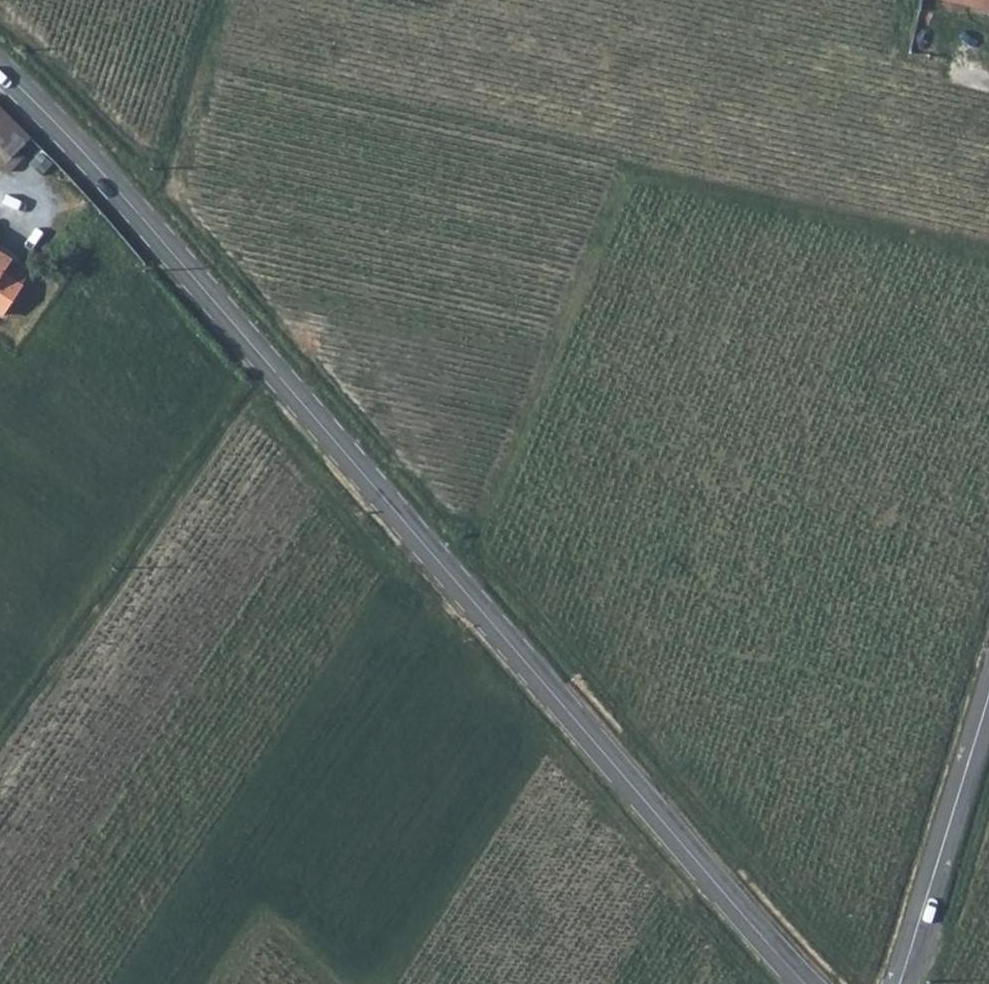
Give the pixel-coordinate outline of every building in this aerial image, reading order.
[(0,110),(0,142),(15,124),(0,110)] [(14,271),(0,261),(0,292),(14,271)]
